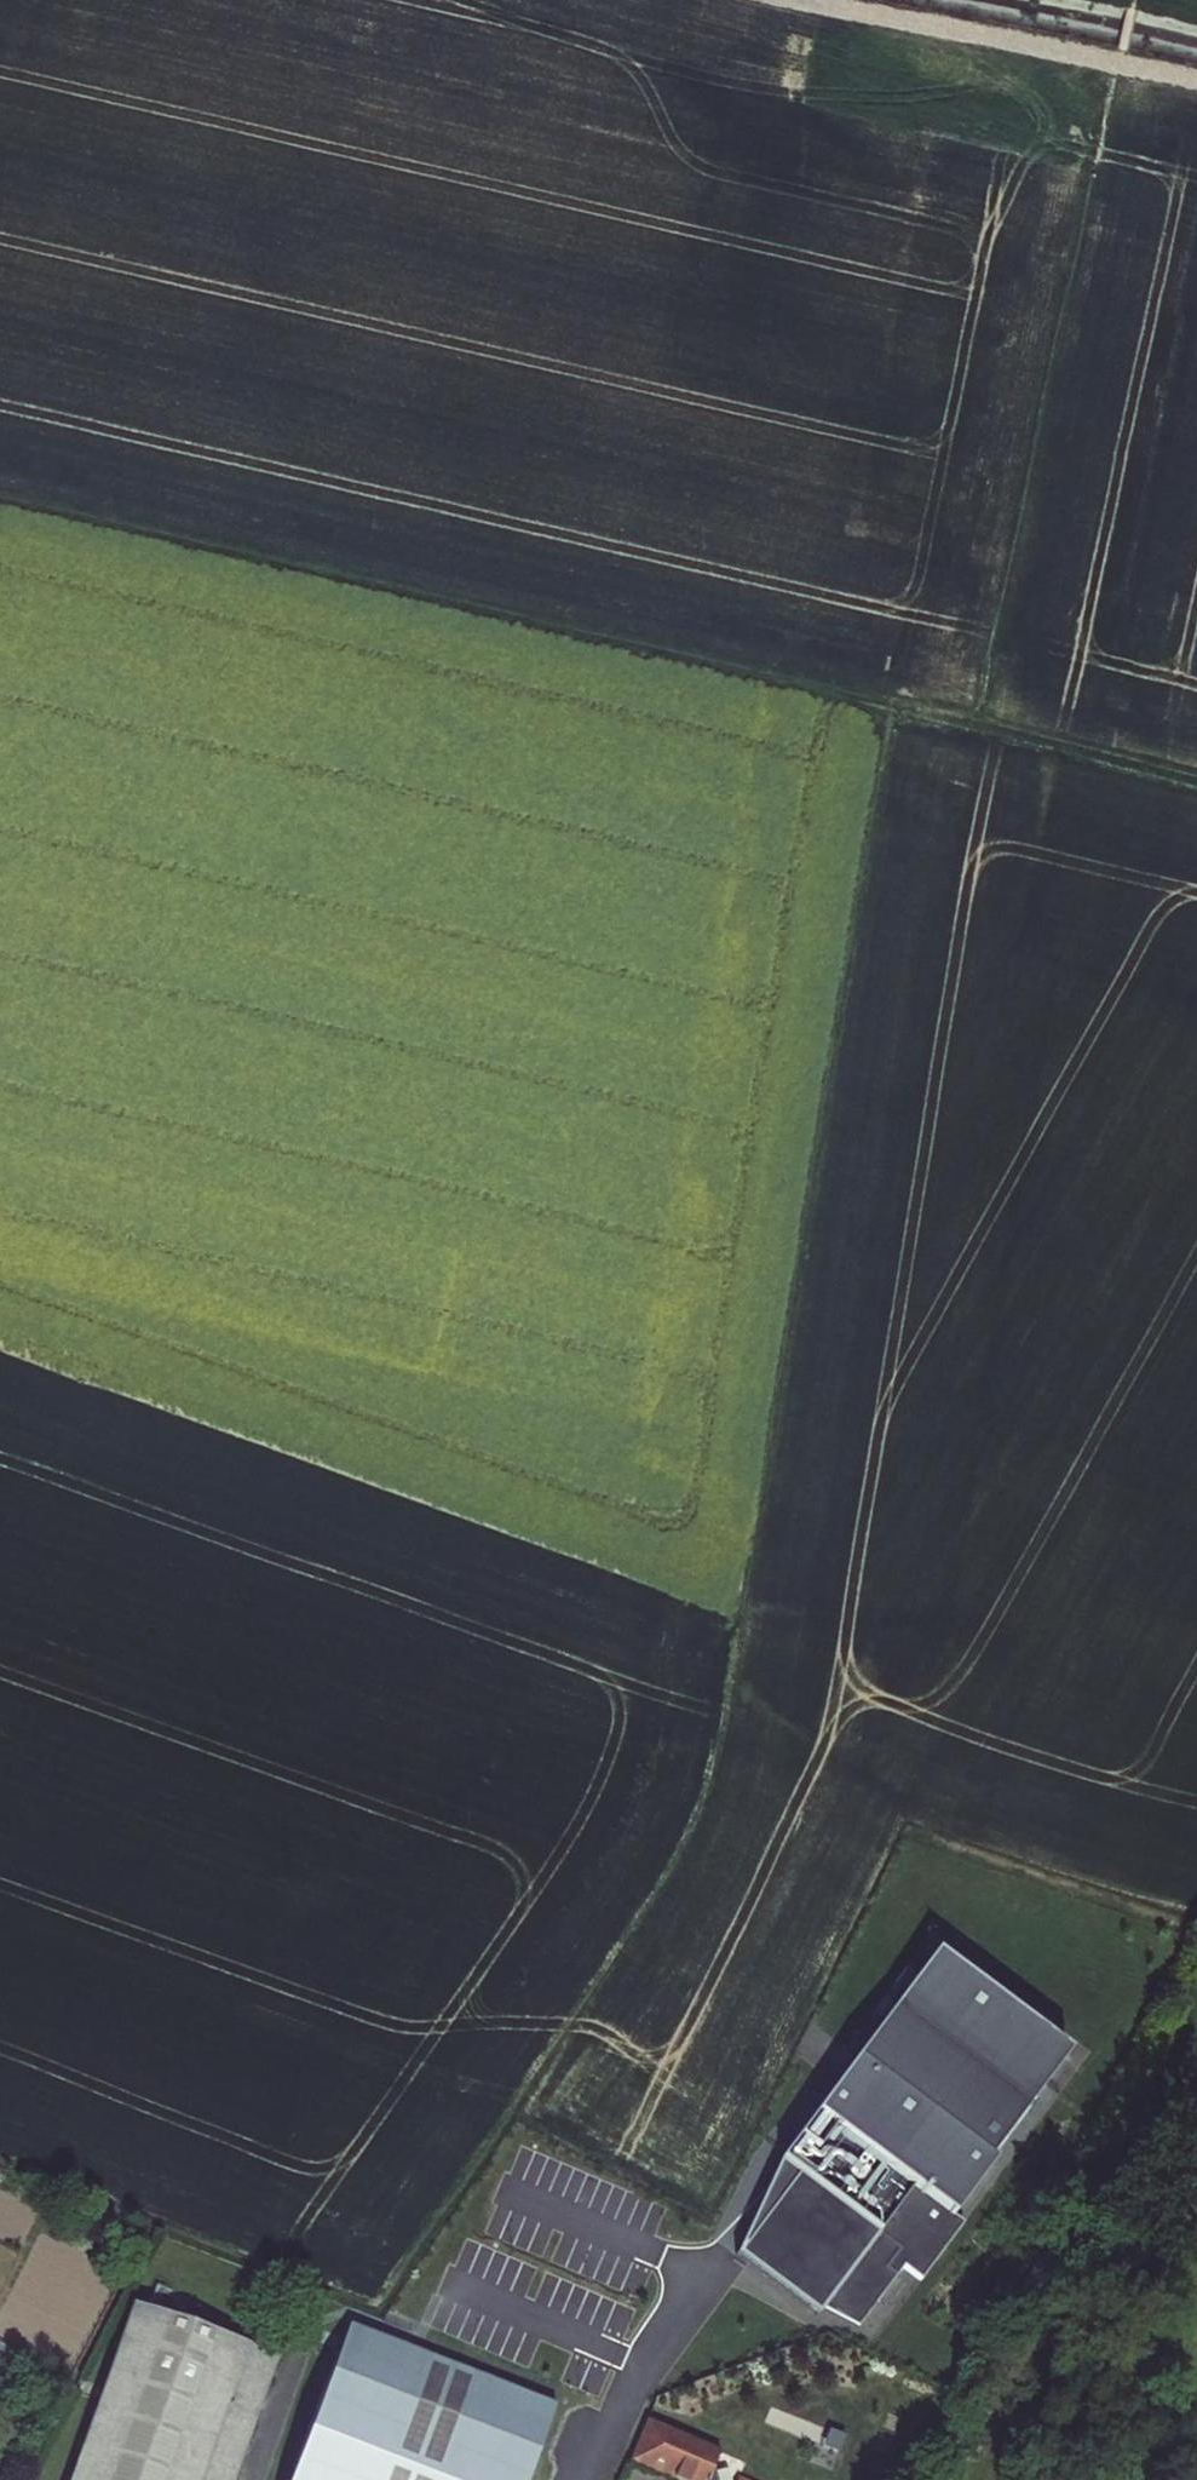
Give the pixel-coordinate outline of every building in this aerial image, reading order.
[(959,1994),(969,1982),(934,1955),(846,2073),(859,2082),(937,1978),(959,1994)] [(800,2168),(735,2256),(818,2318),(823,2311),(829,2304),(864,2322),(903,2269),(921,2282),(964,2224),(953,2216),(991,2165),(987,2162),(1065,2055),(969,1982),(959,1994),(937,1978),(859,2082),(846,2073),(784,2155),(800,2168)] [(780,2161),(735,2256),(800,2168),(784,2155),(780,2161)] [(858,2329),(864,2322),(829,2304),(823,2311),(858,2329)] [(281,2359),(138,2307),(76,2479),(238,2479),(281,2359)] [(354,2331),(295,2479),(534,2479),(560,2414),(354,2331)] [(634,2466),(668,2479),(717,2479),(726,2460),(651,2428),(634,2466)]
